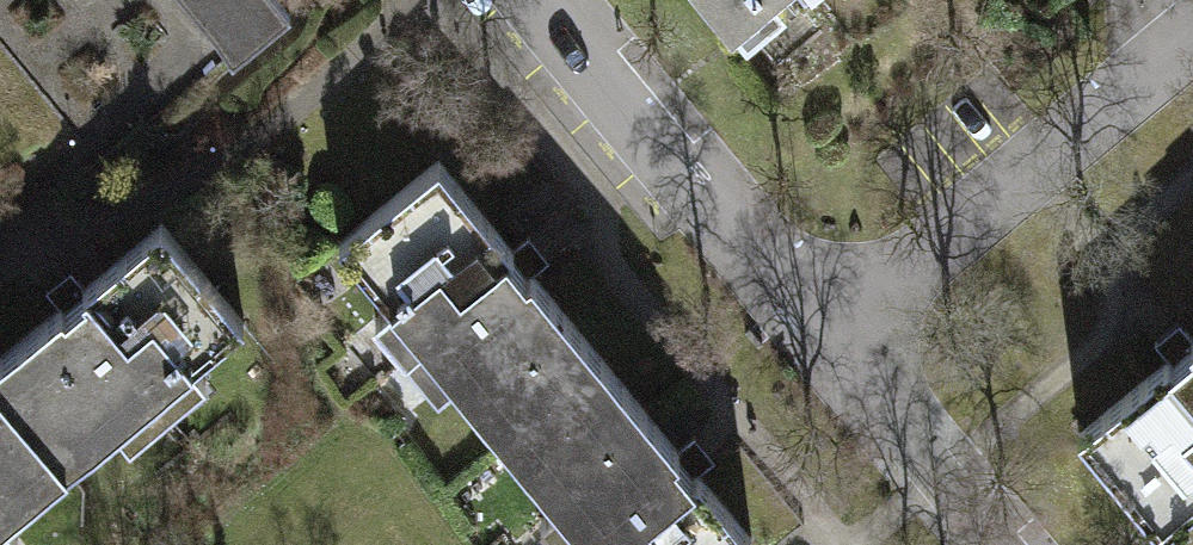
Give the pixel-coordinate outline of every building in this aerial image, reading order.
[(233,62),(290,15),(277,0),(182,0),(233,62)] [(717,5),(733,25),(764,0),(713,0),(717,5)] [(498,237),(424,150),(323,234),(372,292),(355,306),(419,382),(436,368),(485,426),(586,342),(498,237)] [(41,459),(95,415),(111,435),(192,370),(176,350),(223,311),(142,211),(71,268),(0,326),(0,409),(41,459)] [(1131,386),(1192,461),(1192,335),(1131,386)] [(485,426),(543,496),(525,511),(553,544),(714,544),(739,524),(689,464),(586,342),(485,426)] [(41,459),(0,409),(0,492),(41,459)]
